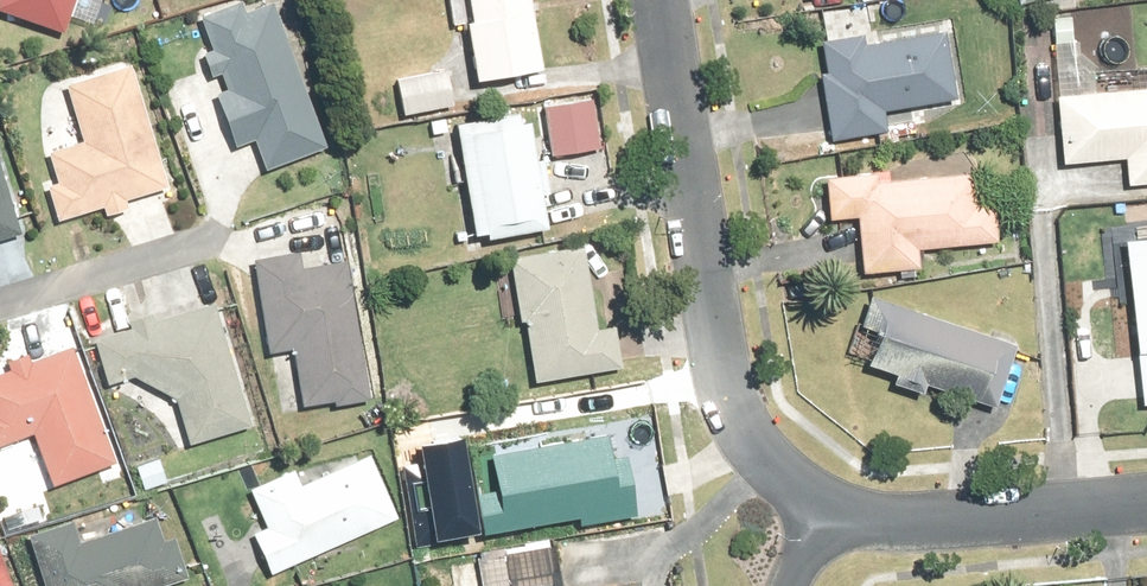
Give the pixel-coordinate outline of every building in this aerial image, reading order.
[(56,29),(66,0),(0,0),(0,10),(56,29)] [(269,0),(242,10),(238,0),(225,0),(195,11),(209,47),(199,50),(208,74),(218,71),(224,88),(210,93),(229,145),(252,136),(263,167),(322,145),(269,0)] [(477,75),(541,65),(531,0),(465,0),(477,75)] [(825,73),(817,74),(827,136),(883,128),(880,108),(957,96),(947,30),(861,42),(859,31),(820,37),(825,73)] [(164,184),(128,62),(63,81),(80,138),(44,149),(53,179),(42,182),(53,217),(97,204),(100,213),(125,206),(122,197),(164,184)] [(446,71),(393,80),(399,114),(452,105),(446,71)] [(1052,93),(1057,162),(1122,157),(1124,182),(1146,180),(1146,86),(1052,93)] [(594,100),(539,108),(546,159),(601,151),(594,100)] [(516,111),(451,121),(470,242),(545,230),(538,191),(546,190),(541,156),(533,157),(527,118),(517,119),(516,111)] [(874,169),(820,174),(823,215),(853,213),(858,270),(916,265),(915,246),(996,239),(992,200),(974,201),(971,169),(875,178),(874,169)] [(18,229),(0,173),(0,235),(18,229)] [(1121,237),(1140,405),(1146,404),(1146,234),(1121,237)] [(582,244),(505,255),(513,317),(520,316),(529,376),(620,363),(614,322),(594,325),(582,244)] [(364,396),(343,257),(298,264),(295,248),(249,255),(263,350),(289,346),(298,401),(330,396),(331,401),(364,396)] [(1013,340),(866,292),(845,356),(891,371),(887,381),(919,392),(923,381),(992,404),(1013,340)] [(246,421),(211,298),(150,315),(148,308),(124,315),(126,321),(89,332),(103,378),(129,371),(171,395),(183,438),(246,421)] [(68,342),(27,358),(24,350),(1,358),(4,366),(0,367),(0,441),(30,430),(49,482),(111,459),(68,342)] [(612,436),(496,454),(501,489),(480,492),(487,533),(584,518),(585,525),(642,516),(632,454),(615,457),(612,436)] [(402,471),(416,548),(484,536),(466,440),(421,449),(425,467),(402,471)] [(266,571),(395,514),(366,449),(296,480),(289,466),(246,485),(263,522),(247,530),(266,571)] [(25,535),(42,585),(147,585),(186,574),(172,533),(162,536),(154,512),(75,537),(70,521),(25,535)] [(0,563),(0,585),(8,585),(0,563)]
